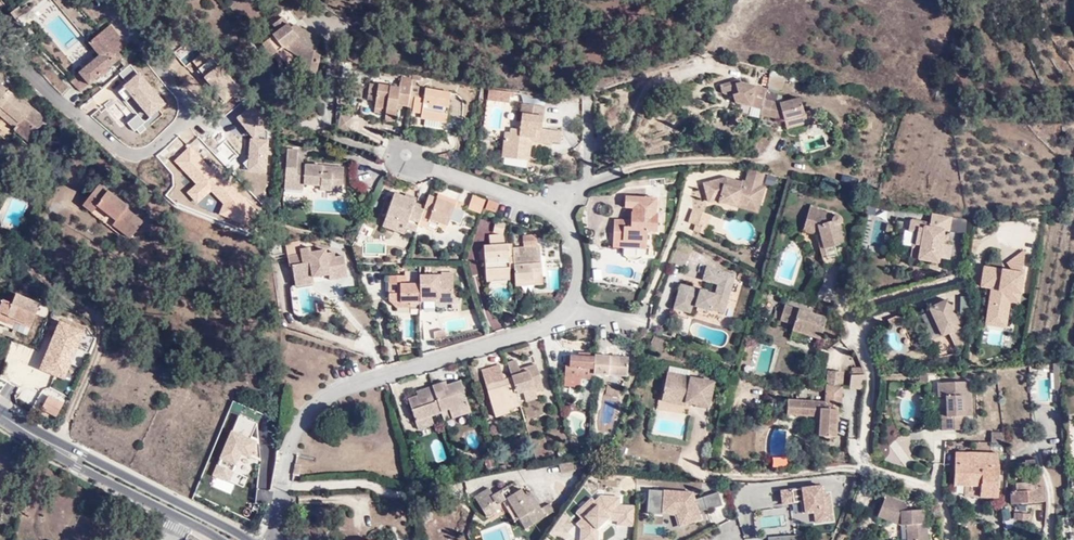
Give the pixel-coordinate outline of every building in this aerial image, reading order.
[(21,12),(14,3),(6,9),(12,18),(21,12)] [(276,34),(285,26),(281,19),(270,27),(276,34)] [(319,54),(315,49),(321,43),(293,26),(288,30),(285,26),(276,34),(259,48),(269,61),(284,50),(295,61),(292,74),(313,79),(319,54)] [(74,79),(85,92),(110,71),(123,61),(121,57),(123,54),(120,51),(121,48),(107,31),(86,47),(97,61),(74,79)] [(770,78),(769,81),(767,88),(767,90),(781,93),(784,81),(770,78)] [(760,87),(767,88),(769,81),(762,79),(760,87)] [(758,121),(760,119),(763,101),(765,96),(766,92),(731,83),(719,87),(723,100),(732,98),(734,107),(750,111),(749,119),(758,121)] [(396,91),(376,88),(372,110),(384,112),(383,116),(393,117),(394,109),(405,110),(410,88),(398,86),(396,91)] [(24,110),(0,89),(0,134),(3,136),(9,129),(29,146),(45,126),(26,109),(24,110)] [(510,93),(489,91),(487,100),(508,103),(510,93)] [(423,123),(443,126),(448,97),(421,92),(420,100),(412,100),(410,117),(418,117),(418,123),(423,123)] [(765,96),(763,101),(780,105),(781,99),(765,96)] [(780,105),(763,101),(760,119),(785,124),(786,132),(817,124),(815,112),(803,114),(801,101),(780,105)] [(520,114),(522,114),(520,131),(510,130),(509,133),(504,132),(501,158),(504,159),(527,161),(529,161),(531,143),(551,146),(552,143),(560,144),(561,133),(541,131),(543,117),(544,107),(521,105),(520,114)] [(384,112),(372,110),(371,116),(382,118),(383,116),(384,112)] [(348,130),(351,116),(341,114),(338,127),(339,128),(348,130)] [(422,129),(442,133),(443,126),(423,123),(422,129)] [(283,187),(302,189),(329,191),(328,195),(341,196),(342,170),(305,168),(297,160),(297,152),(286,152),(283,187)] [(503,165),(526,168),(527,161),(504,159),(503,165)] [(762,188),(767,174),(749,169),(744,183),(727,179),(706,187),(722,192),(717,205),(735,211),(737,206),(758,213),(766,189),(762,188)] [(131,232),(140,238),(151,221),(134,211),(136,207),(99,185),(83,209),(128,237),(131,232)] [(423,207),(417,222),(430,227),(436,229),(438,225),(446,228),(453,207),(461,209),(463,203),(437,193),(436,198),(428,195),(423,207)] [(484,198),(473,194),(469,208),(480,212),(484,198)] [(397,224),(404,227),(406,222),(415,226),(417,222),(423,207),(413,203),(408,201),(394,195),(380,229),(392,234),(397,224)] [(484,209),(495,213),(499,202),(488,199),(484,209)] [(613,223),(611,245),(644,247),(645,235),(655,236),(657,217),(646,216),(647,200),(624,199),(624,211),(630,211),(629,224),(613,223)] [(657,217),(658,201),(647,200),(646,216),(657,217)] [(847,245),(846,234),(845,226),(847,220),(844,216),(812,208),(806,233),(821,238),(828,266),(841,264),(839,247),(847,245)] [(951,225),(953,210),(934,208),(932,218),(913,215),(912,225),(918,226),(915,242),(923,243),(922,253),(941,256),(942,252),(952,253),(954,239),(949,238),(944,238),(945,229),(946,225),(951,225)] [(968,213),(953,210),(951,225),(968,228),(968,213)] [(694,228),(707,233),(712,219),(692,213),(687,226),(694,228)] [(415,226),(406,222),(404,227),(403,231),(412,234),(415,226)] [(492,233),(502,236),(504,227),(494,224),(492,233)] [(692,233),(705,238),(707,233),(694,228),(692,233)] [(488,239),(489,246),(503,245),(502,237),(488,239)] [(520,239),(521,248),(535,248),(534,238),(520,239)] [(923,243),(915,242),(913,252),(922,253),(923,243)] [(503,245),(489,246),(481,247),(485,280),(512,279),(510,258),(507,258),(505,245),(503,245)] [(682,270),(690,253),(677,247),(669,264),(671,265),(682,270)] [(510,258),(512,279),(513,282),(513,284),(531,283),(531,277),(541,276),(540,265),(536,265),(535,259),(539,259),(539,248),(535,248),(521,248),(514,248),(515,258),(510,258)] [(286,271),(291,271),(295,293),(310,290),(310,284),(330,280),(331,286),(345,284),(342,261),(334,262),(334,256),(326,258),(325,253),(311,256),(299,259),(298,254),(297,249),(283,251),(286,271)] [(987,324),(1007,328),(1011,303),(1018,304),(1027,253),(1022,252),(1009,262),(1014,271),(985,268),(981,288),(991,289),(987,324)] [(710,312),(723,316),(735,278),(705,268),(700,282),(714,286),(712,296),(678,285),(671,310),(689,315),(691,308),(709,314),(710,312)] [(452,276),(418,277),(418,286),(419,298),(434,298),(434,307),(453,307),(452,276)] [(513,288),(542,286),(541,276),(531,277),(531,283),(513,284),(513,288)] [(419,298),(418,286),(404,285),(404,277),(386,278),(386,304),(392,310),(398,310),(398,305),(408,306),(418,306),(419,298)] [(310,284),(310,290),(331,286),(330,280),(310,284)] [(31,322),(39,301),(17,292),(13,300),(0,295),(0,314),(6,316),(8,313),(17,316),(31,322)] [(973,312),(971,296),(959,297),(960,313),(973,312)] [(947,297),(930,305),(943,333),(948,331),(955,345),(967,340),(947,297)] [(792,333),(822,342),(829,319),(787,306),(782,323),(794,327),(792,333)] [(900,319),(898,312),(887,317),(889,323),(900,319)] [(922,315),(931,341),(939,338),(930,312),(922,315)] [(14,322),(17,316),(8,313),(6,316),(0,314),(0,316),(14,322)] [(669,343),(658,338),(653,348),(664,353),(669,343)] [(936,341),(939,355),(954,351),(950,338),(936,341)] [(564,379),(593,381),(594,376),(596,355),(596,352),(583,352),(583,356),(579,355),(571,355),(570,367),(565,367),(564,379)] [(629,358),(596,355),(594,376),(628,377),(629,358)] [(481,370),(487,386),(495,413),(510,408),(512,411),(523,407),(520,401),(526,399),(527,403),(540,399),(537,391),(537,390),(535,382),(542,380),(537,364),(521,370),(518,361),(508,364),(513,377),(505,380),(500,364),(481,370)] [(674,367),(672,378),(692,381),(695,370),(674,367)] [(1055,380),(1061,380),(1060,367),(1052,368),(1053,380),(1055,380)] [(826,371),(825,382),(843,383),(844,372),(826,371)] [(1015,381),(1028,381),(1028,371),(1015,372),(1015,381)] [(863,389),(864,376),(850,374),(849,387),(863,389)] [(672,378),(668,399),(688,402),(687,407),(714,412),(719,385),(692,381),(672,378)] [(563,387),(593,390),(593,381),(564,379),(563,387)] [(537,390),(544,388),(542,380),(535,382),(537,390)] [(469,406),(462,381),(448,386),(445,387),(443,383),(433,386),(442,416),(469,406)] [(838,401),(842,402),(843,383),(825,382),(824,398),(786,396),(785,413),(818,416),(817,434),(836,435),(838,401)] [(966,418),(977,418),(976,384),(941,385),(941,400),(947,400),(947,410),(944,410),(945,434),(967,433),(966,418)] [(417,425),(431,420),(442,416),(433,386),(422,390),(424,394),(419,396),(409,399),(417,425)] [(37,412),(53,419),(60,407),(43,399),(37,412)] [(686,411),(687,407),(688,402),(668,399),(666,407),(686,411)] [(497,419),(513,414),(512,411),(510,408),(495,413),(497,419)] [(420,432),(433,429),(431,420),(417,425),(420,432)] [(991,431),(991,442),(1004,442),(1006,442),(1004,429),(991,431)] [(1062,446),(1043,447),(1044,457),(1062,456),(1062,446)] [(560,453),(561,461),(568,459),(567,452),(560,453)] [(965,487),(966,453),(952,453),(952,472),(953,487),(965,487)] [(966,453),(966,479),(965,487),(966,496),(1000,497),(999,453),(966,453)] [(1018,470),(1036,468),(1035,456),(1023,457),(1023,462),(1017,463),(1018,470)] [(489,471),(500,468),(496,457),(486,460),(489,471)] [(560,476),(588,471),(586,461),(558,467),(560,476)] [(1048,484),(1041,485),(1041,479),(1019,482),(1019,491),(1015,492),(1016,503),(1050,499),(1048,484)] [(826,494),(825,485),(784,490),(785,503),(803,501),(807,500),(808,512),(817,511),(819,522),(836,519),(832,493),(826,494)] [(546,504),(540,508),(536,511),(525,495),(520,487),(511,493),(506,489),(495,496),(489,489),(474,500),(488,520),(504,509),(512,519),(518,516),(529,531),(553,513),(546,504)] [(725,504),(720,491),(698,499),(696,491),(651,489),(650,513),(665,514),(665,512),(674,513),(674,512),(686,512),(690,523),(697,521),(704,519),(702,512),(701,509),(709,507),(710,509),(725,504)] [(525,495),(536,511),(540,508),(529,492),(525,495)] [(886,492),(877,516),(899,524),(905,524),(906,539),(926,539),(923,508),(907,509),(906,501),(886,492)] [(636,525),(637,505),(622,504),(622,496),(604,496),(597,502),(593,498),(578,512),(584,519),(579,524),(584,528),(583,539),(600,539),(601,526),(607,520),(619,521),(619,525),(636,525)] [(698,523),(697,521),(690,523),(686,512),(674,512),(674,513),(665,512),(665,514),(677,514),(681,528),(698,523)] [(1017,520),(1033,522),(1033,515),(1019,513),(1017,520)] [(132,539),(140,539),(142,536),(129,530),(126,537),(132,539)]
